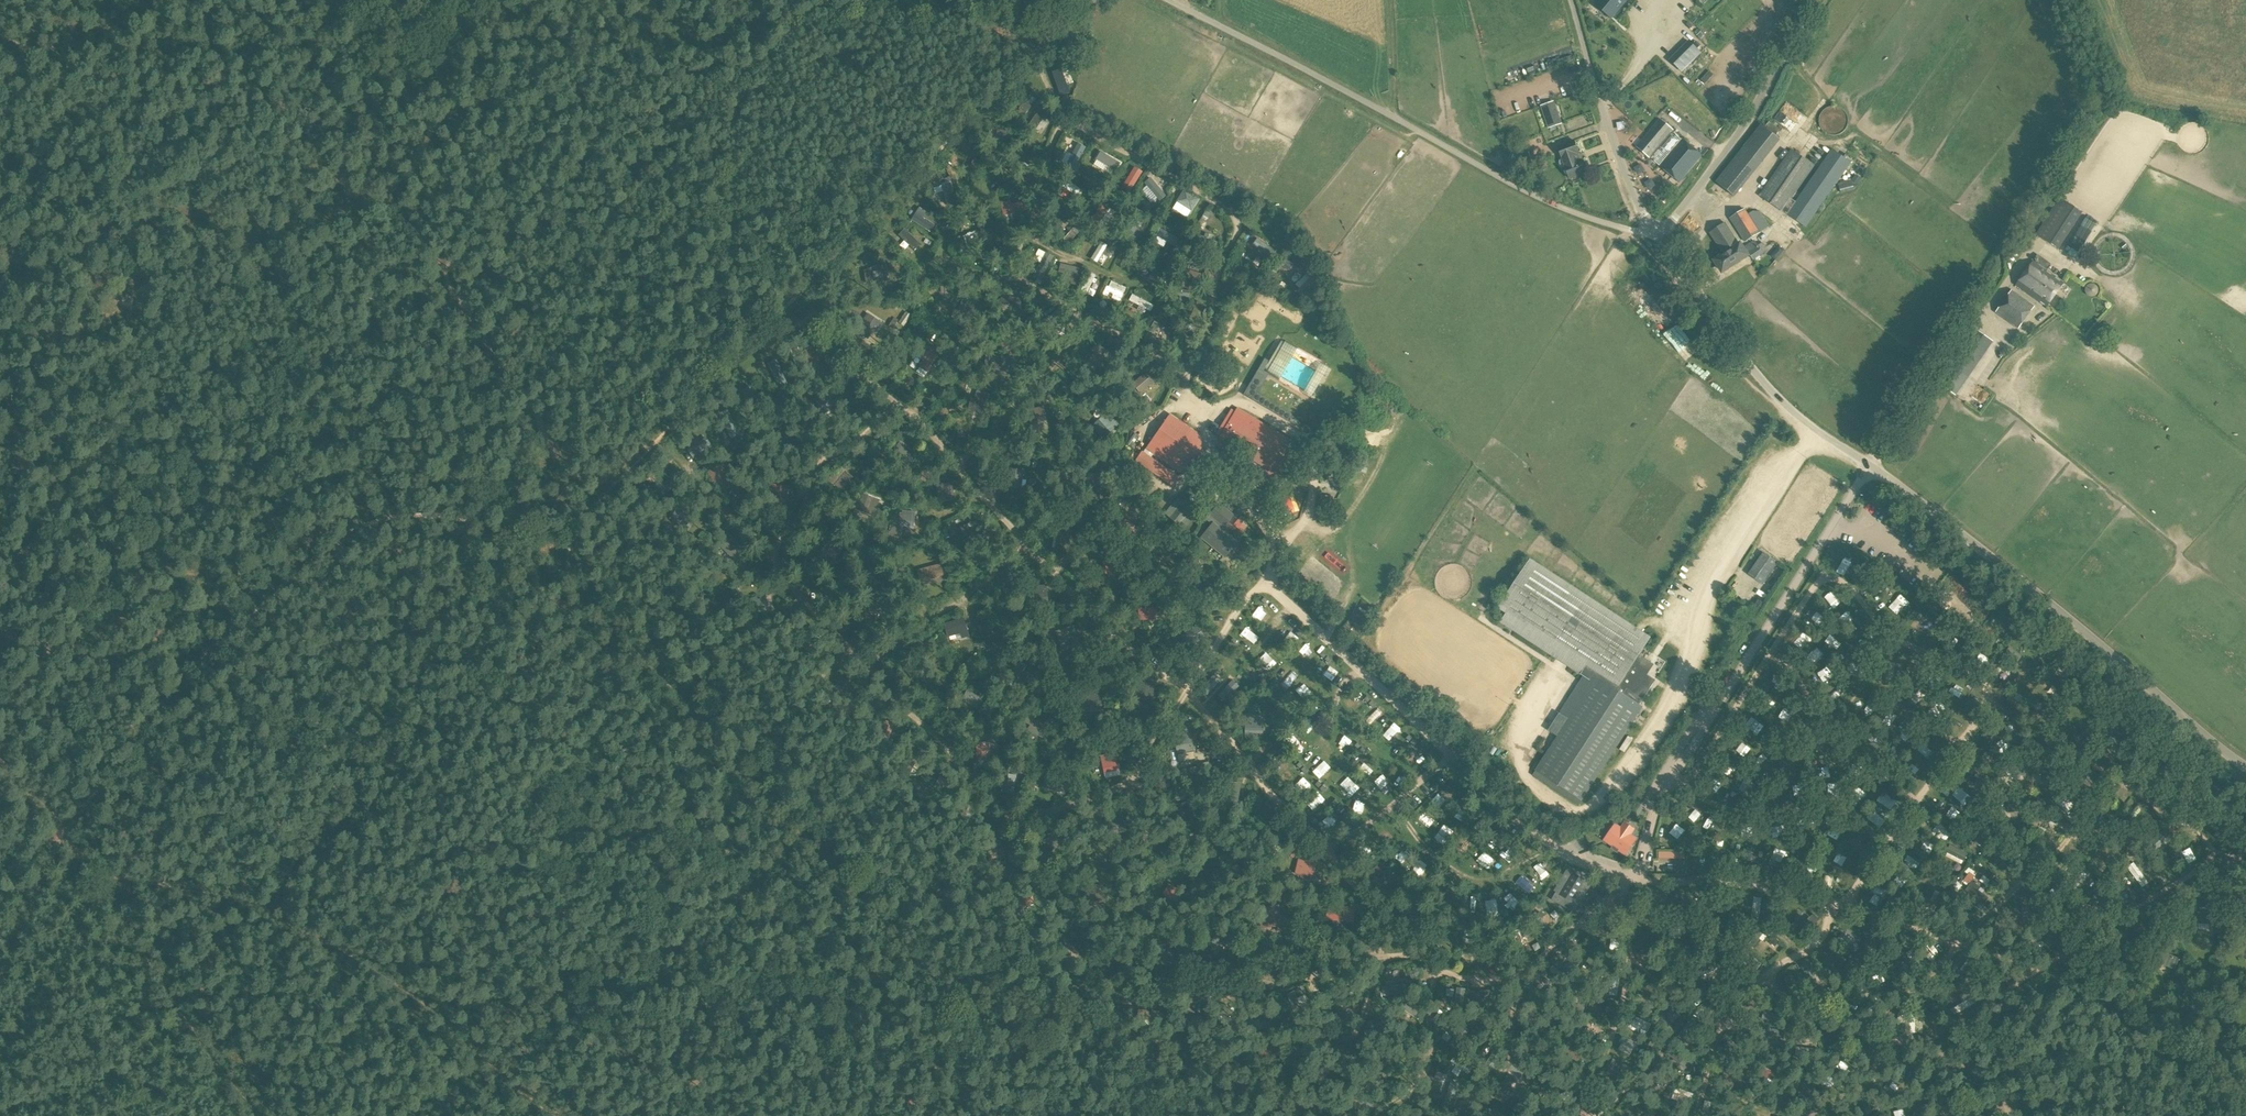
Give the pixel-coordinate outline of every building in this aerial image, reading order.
[(1596,4),(1611,17),(1625,0),(1599,0),(1596,4)] [(1689,41),(1671,60),(1681,71),(1700,52),(1689,41)] [(1061,94),(1070,91),(1060,66),(1051,70),(1061,94)] [(1033,89),(1018,110),(1025,115),(1040,95),(1033,89)] [(1550,127),(1559,124),(1557,117),(1559,116),(1557,109),(1555,110),(1552,103),(1543,106),(1550,127)] [(1838,107),(1834,106),(1830,106),(1827,107),(1824,110),(1821,113),(1819,117),(1819,122),(1820,126),(1823,130),(1826,133),(1831,135),(1837,135),(1841,133),(1845,129),(1847,126),(1848,120),(1847,115),(1844,110),(1838,107)] [(1039,107),(1027,126),(1036,132),(1048,112),(1039,107)] [(1660,118),(1637,146),(1651,157),(1672,131),(1674,129),(1660,118)] [(1762,125),(1716,182),(1733,196),(1779,139),(1762,125)] [(1004,130),(997,129),(992,150),(999,152),(1004,130)] [(1672,131),(1651,157),(1661,165),(1683,140),(1672,131)] [(1703,155),(1684,139),(1683,140),(1661,165),(1680,182),(1703,155)] [(1587,172),(1582,160),(1578,161),(1576,154),(1579,153),(1575,140),(1558,146),(1563,158),(1562,159),(1561,159),(1561,160),(1561,161),(1560,162),(1560,163),(1561,164),(1561,165),(1562,165),(1562,166),(1563,166),(1564,166),(1565,166),(1566,166),(1570,179),(1587,172)] [(1084,148),(1078,145),(1069,163),(1076,166),(1084,148)] [(1787,214),(1805,227),(1851,162),(1833,149),(1796,201),(1787,195),(1810,163),(1792,150),(1760,195),(1778,208),(1782,203),(1791,209),(1787,214)] [(1115,163),(1099,153),(1095,159),(1111,169),(1115,163)] [(981,161),(975,157),(962,175),(968,180),(981,161)] [(1009,169),(1029,184),(1034,177),(1015,162),(1009,169)] [(1134,164),(1120,189),(1128,193),(1142,168),(1134,164)] [(1006,174),(1002,179),(1007,183),(1011,178),(1006,174)] [(1856,175),(1852,180),(1858,184),(1862,179),(1856,175)] [(1164,189),(1151,176),(1146,180),(1159,195),(1164,189)] [(1061,188),(1077,199),(1083,190),(1068,179),(1061,188)] [(1854,190),(1852,180),(1838,183),(1841,193),(1854,190)] [(950,181),(941,183),(947,204),(956,202),(950,181)] [(1199,199),(1184,190),(1176,202),(1191,212),(1199,199)] [(1128,196),(1123,193),(1120,199),(1124,202),(1128,196)] [(2061,198),(2037,235),(2059,250),(2083,212),(2061,198)] [(1001,204),(1003,213),(1025,208),(1023,199),(1001,204)] [(1090,220),(1096,225),(1109,206),(1103,201),(1090,220)] [(917,208),(911,217),(932,231),(938,222),(917,208)] [(1729,218),(1745,242),(1760,233),(1760,232),(1769,226),(1760,212),(1753,210),(1748,213),(1744,208),(1729,218)] [(951,211),(947,215),(951,219),(955,215),(951,211)] [(1211,214),(1206,211),(1195,228),(1202,233),(1208,224),(1206,223),(1211,214)] [(1123,233),(1130,239),(1142,224),(1135,218),(1123,233)] [(1085,227),(1081,222),(1066,233),(1070,239),(1085,227)] [(1725,223),(1710,233),(1724,254),(1715,260),(1722,272),(1747,255),(1740,244),(1739,245),(1725,223)] [(1179,235),(1161,226),(1158,232),(1175,241),(1179,235)] [(919,243),(903,227),(897,232),(913,249),(919,243)] [(963,237),(968,248),(969,251),(981,246),(974,232),(963,237)] [(1258,237),(1253,244),(1270,257),(1276,250),(1258,237)] [(1754,240),(1745,247),(1754,260),(1763,254),(1763,253),(1768,250),(1764,243),(1758,246),(1754,240)] [(1108,244),(1102,241),(1092,255),(1098,259),(1108,244)] [(1045,251),(1032,276),(1039,279),(1052,255),(1045,251)] [(887,279),(884,261),(877,262),(878,269),(864,271),(866,282),(880,279),(880,281),(887,279)] [(1287,261),(1283,267),(1289,270),(1293,264),(1287,261)] [(2016,285),(2047,307),(2064,283),(2033,261),(2016,285)] [(1064,265),(1062,273),(1079,277),(1081,269),(1064,265)] [(1260,270),(1252,267),(1250,271),(1258,275),(1260,270)] [(1207,276),(1190,271),(1188,278),(1210,284),(1213,272),(1209,271),(1207,276)] [(1079,291),(1086,294),(1096,276),(1089,272),(1079,291)] [(1314,272),(1297,290),(1302,295),(1319,277),(1314,272)] [(1162,286),(1152,273),(1147,277),(1153,285),(1150,287),(1153,291),(1155,289),(1156,290),(1162,286)] [(1197,289),(1174,281),(1172,289),(1195,297),(1197,289)] [(1124,290),(1109,282),(1105,289),(1120,297),(1124,290)] [(2035,307),(2012,291),(1996,313),(2019,329),(2035,307)] [(1001,294),(998,304),(1018,308),(1020,298),(1001,294)] [(1133,294),(1129,301),(1149,310),(1152,303),(1133,294)] [(960,312),(972,315),(975,304),(963,300),(960,312)] [(1197,302),(1185,327),(1192,330),(1204,305),(1197,302)] [(1041,321),(1049,333),(1062,324),(1055,312),(1041,321)] [(867,314),(861,326),(868,330),(868,331),(874,334),(883,318),(874,313),(872,316),(867,314)] [(1007,319),(1003,314),(997,321),(1001,325),(1007,319)] [(1159,324),(1154,321),(1150,328),(1155,331),(1159,324)] [(1683,356),(1693,346),(1676,329),(1666,339),(1683,356)] [(1993,341),(1974,329),(1937,383),(1955,395),(1993,341)] [(1036,331),(1031,334),(1034,339),(1040,336),(1036,331)] [(1151,332),(1146,341),(1166,350),(1170,341),(1151,332)] [(899,339),(894,335),(891,340),(896,343),(899,339)] [(1094,348),(1096,349),(1090,359),(1100,365),(1108,351),(1096,344),(1094,348)] [(938,368),(942,362),(931,354),(932,352),(927,348),(920,358),(925,362),(921,367),(929,372),(934,365),(938,368)] [(996,357),(994,368),(1010,370),(1012,359),(996,357)] [(779,390),(789,385),(777,358),(767,362),(779,390)] [(1266,369),(1269,363),(1265,361),(1244,396),(1251,400),(1254,402),(1257,396),(1258,395),(1268,377),(1263,374),(1266,369)] [(1157,379),(1148,369),(1145,372),(1146,374),(1138,382),(1145,390),(1157,379)] [(752,410),(760,407),(750,383),(741,387),(752,410)] [(984,414),(987,400),(976,397),(975,400),(971,399),(968,408),(980,411),(979,413),(984,414)] [(720,411),(731,437),(740,434),(728,407),(720,411)] [(1031,424),(1036,423),(1046,421),(1043,408),(1028,412),(1031,424)] [(1282,409),(1278,416),(1300,429),(1304,423),(1292,416),(1292,415),(1282,409)] [(1228,426),(1220,439),(1216,446),(1240,461),(1244,454),(1266,468),(1262,474),(1273,481),(1294,445),(1238,410),(1235,414),(1232,412),(1225,423),(1228,426)] [(1104,436),(1115,422),(1102,412),(1091,427),(1104,436)] [(1155,450),(1185,471),(1200,449),(1183,437),(1190,428),(1177,419),(1155,450)] [(767,443),(777,453),(790,439),(780,430),(767,443)] [(687,449),(694,458),(710,445),(704,437),(687,449)] [(900,464),(909,455),(905,450),(903,451),(897,445),(892,450),(897,456),(894,459),(900,464)] [(1179,478),(1142,452),(1136,460),(1173,486),(1179,478)] [(729,479),(726,480),(722,472),(725,471),(722,464),(708,470),(715,487),(718,485),(721,491),(732,486),(729,479)] [(1009,474),(1006,487),(1020,490),(1024,490),(1026,480),(1021,479),(1023,471),(1007,468),(1006,474),(1009,474)] [(927,479),(929,473),(923,470),(920,475),(927,479)] [(847,484),(852,478),(847,474),(841,481),(839,480),(834,487),(844,495),(850,487),(847,484)] [(1086,474),(1087,483),(1103,483),(1102,474),(1086,474)] [(950,484),(938,485),(938,495),(939,495),(939,501),(954,500),(953,492),(951,492),(950,484)] [(859,507),(874,512),(880,496),(865,491),(859,507)] [(1295,507),(1291,491),(1282,494),(1286,509),(1295,507)] [(1190,510),(1177,499),(1168,510),(1173,514),(1170,517),(1179,525),(1182,521),(1187,525),(1194,515),(1189,511),(1190,510)] [(1237,543),(1221,531),(1233,515),(1219,504),(1211,514),(1212,515),(1207,520),(1213,525),(1203,537),(1226,557),(1237,543)] [(679,507),(671,518),(684,528),(691,519),(681,512),(683,510),(679,507)] [(900,514),(899,522),(906,523),(906,521),(913,521),(914,512),(907,512),(907,515),(900,514)] [(1138,534),(1127,514),(1118,519),(1129,539),(1138,534)] [(966,545),(978,541),(977,538),(982,536),(978,525),(962,531),(966,545)] [(1057,549),(1070,551),(1073,532),(1060,529),(1057,549)] [(1152,548),(1154,558),(1175,554),(1173,544),(1152,548)] [(1778,562),(1763,552),(1748,574),(1762,584),(1778,562)] [(1548,731),(1557,736),(1535,770),(1582,800),(1642,708),(1639,706),(1654,682),(1647,678),(1643,680),(1637,676),(1648,660),(1639,655),(1650,637),(1531,559),(1499,608),(1507,613),(1501,622),(1584,676),(1548,731)] [(1103,563),(1101,571),(1117,574),(1118,566),(1103,563)] [(938,569),(918,573),(920,584),(940,580),(938,569)] [(1027,598),(1047,595),(1045,582),(1025,585),(1027,598)] [(1885,596),(1892,601),(1899,592),(1892,587),(1885,596)] [(1764,604),(1757,600),(1752,608),(1759,613),(1764,604)] [(1139,609),(1139,618),(1155,618),(1155,609),(1139,609)] [(1048,620),(1060,617),(1059,612),(1047,616),(1048,620)] [(1939,623),(1935,632),(1942,635),(1946,627),(1939,623)] [(939,642),(959,638),(957,625),(937,630),(939,642)] [(1181,636),(1189,647),(1204,637),(1196,626),(1181,636)] [(1075,645),(1071,632),(1075,631),(1074,627),(1056,632),(1063,650),(1068,649),(1067,647),(1075,645)] [(794,640),(790,642),(796,655),(810,648),(805,638),(795,643),(794,640)] [(1268,641),(1263,644),(1271,654),(1275,651),(1268,641)] [(1300,652),(1305,657),(1311,651),(1306,646),(1300,652)] [(2018,654),(2010,647),(2004,654),(2013,660),(2018,654)] [(1196,688),(1196,691),(1196,693),(1201,703),(1202,704),(1235,669),(1214,653),(1213,655),(1200,675),(1199,677),(1198,679),(1197,681),(1197,684),(1196,686),(1196,688)] [(1996,657),(1993,662),(2004,668),(2007,663),(1996,657)] [(919,658),(904,667),(910,677),(925,668),(919,658)] [(1023,683),(1030,667),(1017,662),(1011,678),(1023,683)] [(1877,681),(1884,681),(1885,663),(1878,662),(1877,681)] [(1895,663),(1894,681),(1902,682),(1902,663),(1895,663)] [(1914,682),(1915,663),(1907,663),(1906,682),(1914,682)] [(1235,669),(1202,704),(1216,721),(1253,684),(1235,669)] [(1153,685),(1138,683),(1136,698),(1152,699),(1153,685)] [(830,685),(832,700),(848,698),(847,687),(835,688),(835,685),(830,685)] [(1096,698),(1097,690),(1081,688),(1080,702),(1100,705),(1101,698),(1096,698)] [(967,691),(961,701),(980,711),(985,701),(967,691)] [(1245,731),(1262,731),(1262,715),(1246,715),(1245,731)] [(875,744),(884,748),(895,723),(886,719),(875,744)] [(1043,736),(1047,728),(1033,721),(1029,729),(1043,736)] [(1771,723),(1766,730),(1775,737),(1781,731),(1771,723)] [(1177,753),(1182,752),(1193,750),(1189,728),(1173,731),(1177,753)] [(1987,784),(1987,789),(1998,796),(2035,799),(2033,790),(2032,783),(2028,784),(2027,779),(2033,770),(2040,755),(2058,745),(2049,739),(2047,738),(2010,754),(2002,760),(1996,772),(1987,784)] [(976,763),(986,764),(986,755),(989,755),(989,742),(977,742),(976,763)] [(1114,753),(1101,756),(1104,772),(1117,769),(1114,753)] [(1204,763),(1196,764),(1197,771),(1205,770),(1204,763)] [(1063,777),(1059,776),(1057,771),(1049,769),(1045,783),(1050,785),(1049,787),(1063,792),(1065,785),(1061,784),(1063,777)] [(1186,769),(1179,770),(1181,778),(1187,777),(1186,769)] [(938,774),(935,782),(949,788),(952,780),(938,774)] [(1000,790),(1010,792),(1011,784),(1014,785),(1015,780),(1002,778),(1000,790)] [(2047,798),(2042,800),(2051,805),(2063,814),(2075,827),(2095,802),(2060,778),(2053,793),(2047,798)] [(1221,798),(1237,801),(1240,785),(1224,782),(1221,798)] [(1980,807),(1980,812),(1984,814),(1994,819),(2000,822),(2026,834),(2042,800),(2035,799),(1998,796),(1987,789),(1980,798),(1980,807)] [(1443,805),(1449,797),(1441,791),(1435,798),(1443,805)] [(1356,810),(1366,807),(1362,797),(1352,800),(1356,810)] [(1455,797),(1448,805),(1456,811),(1462,804),(1455,797)] [(968,801),(958,799),(954,826),(963,827),(968,801)] [(2217,810),(2223,815),(2229,808),(2222,802),(2217,810)] [(1174,822),(1190,820),(1188,804),(1172,806),(1174,822)] [(992,814),(985,805),(980,809),(988,818),(992,814)] [(1948,819),(1953,813),(1943,805),(1938,810),(1948,819)] [(2210,820),(2216,814),(2211,810),(2205,816),(2210,820)] [(1106,827),(1125,824),(1123,813),(1105,815),(1106,827)] [(1444,833),(1449,822),(1441,819),(1437,829),(1444,833)] [(1928,828),(1941,837),(1946,829),(1933,821),(1928,828)] [(1615,824),(1604,840),(1614,847),(1623,853),(1625,854),(1636,839),(1630,834),(1634,829),(1632,828),(1624,823),(1621,827),(1621,828),(1615,824)] [(1141,832),(1152,831),(1151,824),(1140,825),(1141,832)] [(1847,841),(1853,833),(1845,826),(1839,834),(1847,841)] [(2183,828),(2157,859),(2173,882),(2180,878),(2199,867),(2200,866),(2202,865),(2203,863),(2204,862),(2205,861),(2205,859),(2206,857),(2206,856),(2207,854),(2207,852),(2207,850),(2206,849),(2206,847),(2205,845),(2204,844),(2203,842),(2202,841),(2201,840),(2200,839),(2198,838),(2184,829),(2183,828)] [(1956,832),(1928,870),(1934,875),(1948,887),(1974,857),(1964,844),(1956,832)] [(1041,843),(1047,853),(1061,845),(1053,833),(1049,835),(1051,837),(1041,843)] [(1918,841),(1928,849),(1932,845),(1923,837),(1918,841)] [(2126,849),(2124,868),(2148,897),(2173,882),(2157,859),(2143,846),(2138,842),(2128,839),(2126,848),(2126,849)] [(1767,840),(1767,851),(1779,852),(1779,840),(1767,840)] [(1724,854),(1725,842),(1712,842),(1712,853),(1724,854)] [(1742,854),(1755,854),(1755,843),(1742,842),(1742,854)] [(1355,844),(1349,849),(1353,855),(1360,851),(1355,844)] [(1602,856),(1603,845),(1594,844),(1594,855),(1602,856)] [(1832,857),(1837,851),(1828,844),(1823,850),(1832,857)] [(1293,847),(1288,852),(1293,857),(1298,851),(1293,847)] [(1686,861),(1697,861),(1697,849),(1687,849),(1686,861)] [(1915,869),(1921,858),(1910,851),(1904,862),(1915,869)] [(1268,857),(1264,852),(1258,857),(1262,862),(1268,857)] [(2056,855),(2047,864),(2081,903),(2103,884),(2097,873),(2092,864),(2086,854),(2081,853),(2056,855)] [(1974,857),(1948,887),(1949,888),(1983,917),(2003,896),(2008,891),(2003,884),(1990,866),(1981,858),(1974,857)] [(1296,871),(1297,871),(1296,874),(1301,875),(1301,877),(1305,877),(1306,876),(1310,877),(1310,874),(1312,875),(1314,864),(1298,860),(1296,871)] [(1230,862),(1226,870),(1240,877),(1244,869),(1230,862)] [(1377,864),(1371,870),(1387,888),(1394,882),(1377,864)] [(1574,873),(1575,873),(1567,868),(1554,891),(1556,892),(1551,899),(1574,913),(1593,883),(1585,879),(1585,880),(1584,881),(1573,875),(1574,873)] [(1887,875),(1899,886),(1905,879),(1893,868),(1887,875)] [(1934,875),(1893,918),(1900,920),(1906,923),(1913,925),(1919,927),(1925,930),(1932,932),(1949,888),(1948,887),(1934,875)] [(1819,877),(1816,887),(1825,889),(1828,879),(1819,877)] [(1087,885),(1085,898),(1107,901),(1107,894),(1103,894),(1103,887),(1087,885)] [(1178,901),(1182,893),(1169,885),(1163,894),(1168,897),(1169,895),(1178,901)] [(1872,898),(1879,892),(1873,885),(1866,891),(1872,898)] [(1725,887),(1725,922),(1739,923),(1771,924),(1778,892),(1772,891),(1734,887),(1725,887)] [(1949,888),(1932,932),(1939,934),(1946,936),(1954,938),(1961,940),(1983,917),(1949,888)] [(1778,892),(1771,924),(1805,947),(1811,943),(1813,942),(1814,940),(1816,938),(1817,936),(1818,934),(1820,932),(1820,930),(1821,928),(1822,925),(1822,923),(1823,921),(1823,918),(1823,916),(1822,914),(1820,911),(1818,908),(1815,906),(1812,904),(1810,902),(1808,900),(1805,898),(1802,897),(1795,895),(1787,893),(1778,892)] [(1012,897),(1014,907),(1033,904),(1031,893),(1012,897)] [(1454,898),(1457,907),(1464,904),(1460,896),(1454,898)] [(1535,901),(1528,907),(1532,911),(1539,905),(1535,901)] [(1279,917),(1277,905),(1261,907),(1263,924),(1282,922),(1281,917),(1279,917)] [(1327,916),(1354,919),(1355,907),(1344,906),(1344,908),(1328,906),(1327,916)] [(1543,909),(1537,914),(1550,929),(1556,924),(1543,909)] [(1827,934),(1826,936),(1857,960),(1867,948),(1868,929),(1865,914),(1863,913),(1861,912),(1859,911),(1856,911),(1854,910),(1852,910),(1850,910),(1848,911),(1846,911),(1843,912),(1841,913),(1839,914),(1838,915),(1836,916),(1834,917),(1833,919),(1831,921),(1830,923),(1830,925),(1829,928),(1828,931),(1827,934)] [(2214,913),(2194,912),(2193,923),(2214,924),(2214,913)] [(1523,920),(1514,923),(1523,949),(1532,946),(1523,920)] [(1739,923),(1738,943),(1769,967),(1772,965),(1775,963),(1778,961),(1781,959),(1786,957),(1791,955),(1796,952),(1801,950),(1805,947),(1771,924),(1739,923)] [(1423,943),(1431,951),(1447,933),(1438,926),(1423,943)] [(1899,927),(1894,965),(1897,969),(1910,988),(1927,976),(1918,952),(1917,934),(1899,927)] [(2229,930),(2221,929),(2220,938),(2229,938),(2229,930)] [(1465,931),(1463,942),(1477,944),(1480,934),(1465,931)] [(1215,932),(1213,941),(1228,944),(1230,935),(1215,932)] [(1143,934),(1139,937),(1143,943),(1147,940),(1143,934)] [(1944,943),(1917,934),(1918,952),(1927,976),(1931,973),(1947,954),(1948,953),(1948,952),(1948,951),(1949,950),(1949,949),(1948,948),(1948,947),(1948,946),(1947,945),(1946,944),(1945,944),(1945,943),(1944,943)] [(1816,949),(1813,951),(1817,961),(1828,981),(1835,985),(1841,989),(1850,977),(1856,964),(1857,960),(1826,936),(1825,939),(1823,941),(1821,943),(1820,946),(1818,948),(1816,949)] [(1303,937),(1296,939),(1298,946),(1305,945),(1303,937)] [(1952,958),(1939,973),(1955,990),(1972,982),(1991,956),(1987,954),(1983,953),(1979,951),(1975,950),(1971,949),(1967,948),(1963,947),(1959,951),(1955,954),(1952,958)] [(1109,963),(1108,951),(1088,953),(1089,965),(1109,963)] [(1777,977),(1777,978),(1777,980),(1777,981),(1778,983),(1778,984),(1779,985),(1786,991),(1794,996),(1801,1001),(1809,1006),(1817,1011),(1820,1013),(1835,985),(1828,981),(1817,961),(1813,951),(1812,952),(1806,956),(1801,959),(1795,962),(1790,965),(1784,967),(1783,968),(1781,969),(1780,970),(1779,971),(1779,972),(1778,974),(1777,975),(1777,977)] [(2160,951),(2156,961),(2175,969),(2179,959),(2160,951)] [(1151,963),(1172,965),(1174,953),(1168,952),(1167,955),(1152,953),(1151,963)] [(1626,961),(1570,981),(1607,996),(1620,999),(1621,995),(1623,990),(1624,986),(1625,981),(1626,961)] [(1549,969),(1553,974),(1557,970),(1552,966),(1549,969)] [(1339,976),(1341,985),(1365,981),(1363,972),(1339,976)] [(1435,997),(1433,1004),(1438,1008),(1452,1011),(1463,1020),(1469,983),(1449,977),(1448,977),(1447,976),(1446,976),(1444,977),(1443,977),(1442,978),(1441,978),(1440,979),(1440,980),(1439,982),(1439,983),(1437,990),(1435,997)] [(1383,985),(1384,993),(1410,990),(1408,982),(1383,985)] [(1955,990),(1935,998),(1946,1024),(1959,1017),(1971,1010),(1983,1002),(1973,984),(1972,982),(1955,990)] [(1469,983),(1463,1020),(1464,1022),(1477,1030),(1489,1023),(1500,1015),(1499,984),(1485,984),(1469,983)] [(1442,1015),(1438,1012),(1434,1018),(1437,1021),(1442,1015)] [(1898,1012),(1897,1032),(1922,1033),(1923,1013),(1898,1012)] [(1355,1013),(1330,1013),(1330,1023),(1355,1022),(1355,1013)] [(1651,1024),(1629,1013),(1626,1020),(1648,1031),(1651,1024)] [(1433,1029),(1431,1026),(1432,1030),(1432,1034),(1433,1039),(1433,1042),(1434,1045),(1434,1048),(1434,1051),(1434,1055),(1433,1058),(1433,1061),(1432,1064),(1438,1066),(1463,1080),(1467,1081),(1476,1069),(1460,1056),(1446,1044),(1437,1037),(1433,1029)] [(1621,1036),(1619,1042),(1637,1050),(1640,1044),(1621,1036)] [(1657,1044),(1650,1041),(1648,1046),(1655,1049),(1657,1044)] [(1414,1090),(1411,1093),(1430,1100),(1454,1109),(1463,1080),(1438,1066),(1432,1064),(1431,1067),(1430,1070),(1429,1073),(1426,1077),(1423,1080),(1420,1084),(1417,1087),(1414,1090)] [(1655,1066),(1645,1078),(1650,1082),(1653,1078),(1659,1083),(1664,1087),(1668,1081),(1658,1073),(1660,1070),(1655,1066)] [(1757,1066),(1747,1098),(1772,1106),(1787,1075),(1757,1066)] [(1508,1076),(1496,1096),(1503,1100),(1515,1080),(1508,1076)] [(1473,1115),(1475,1115),(1518,1115),(1520,1113),(1489,1096),(1473,1115)] [(1726,1115),(1754,1115),(1754,1114),(1736,1101),(1732,1100),(1730,1099),(1726,1115)] [(1643,1115),(1668,1115),(1663,1106),(1662,1105),(1649,1103),(1647,1108),(1643,1115)]
